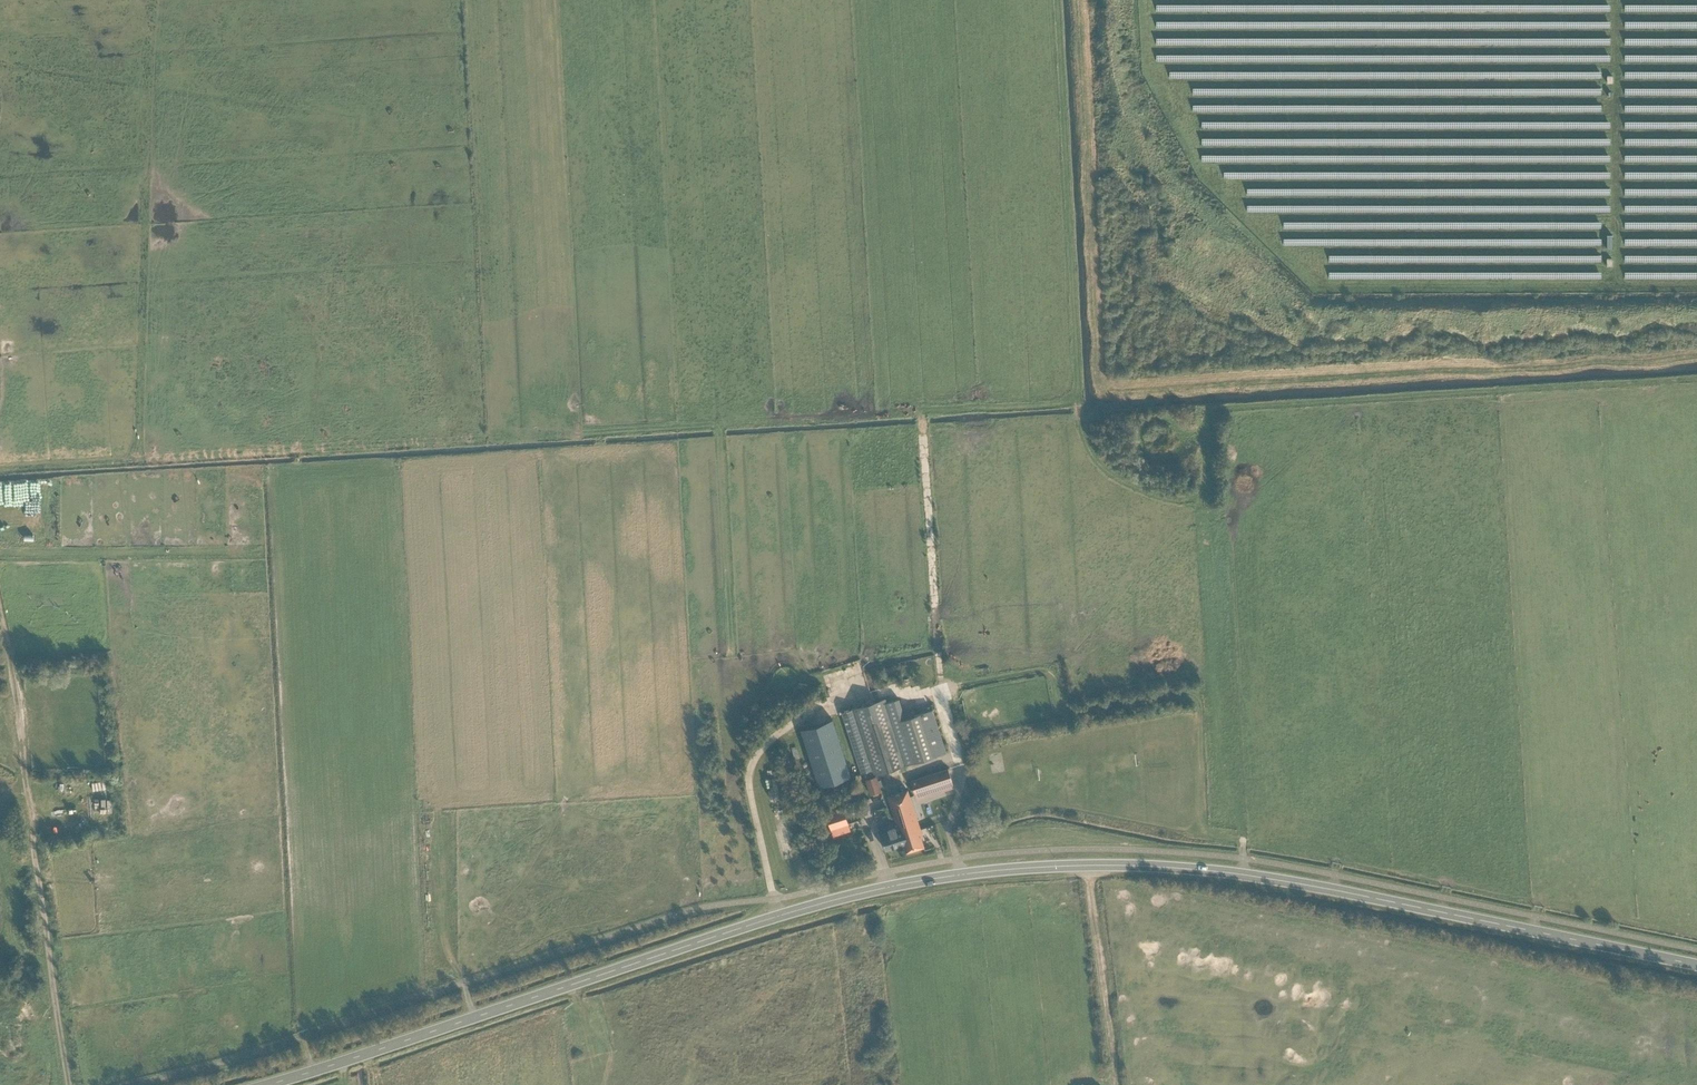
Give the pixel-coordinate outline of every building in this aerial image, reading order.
[(852,708),(842,711),(862,772),(871,769),(873,775),(905,764),(935,754),(946,751),(931,708),(921,712),(905,717),(898,698),(898,697),(885,701),(884,698),(852,708)] [(832,719),(800,729),(819,786),(850,776),(832,719)] [(941,771),(911,781),(916,794),(952,782),(947,769),(941,771)] [(876,775),(865,779),(870,794),(881,790),(876,775)] [(885,806),(873,810),(879,827),(886,848),(903,842),(906,852),(924,846),(920,836),(922,836),(907,791),(888,797),(896,821),(891,823),(885,806)] [(843,808),(826,813),(831,828),(848,823),(843,808)]
